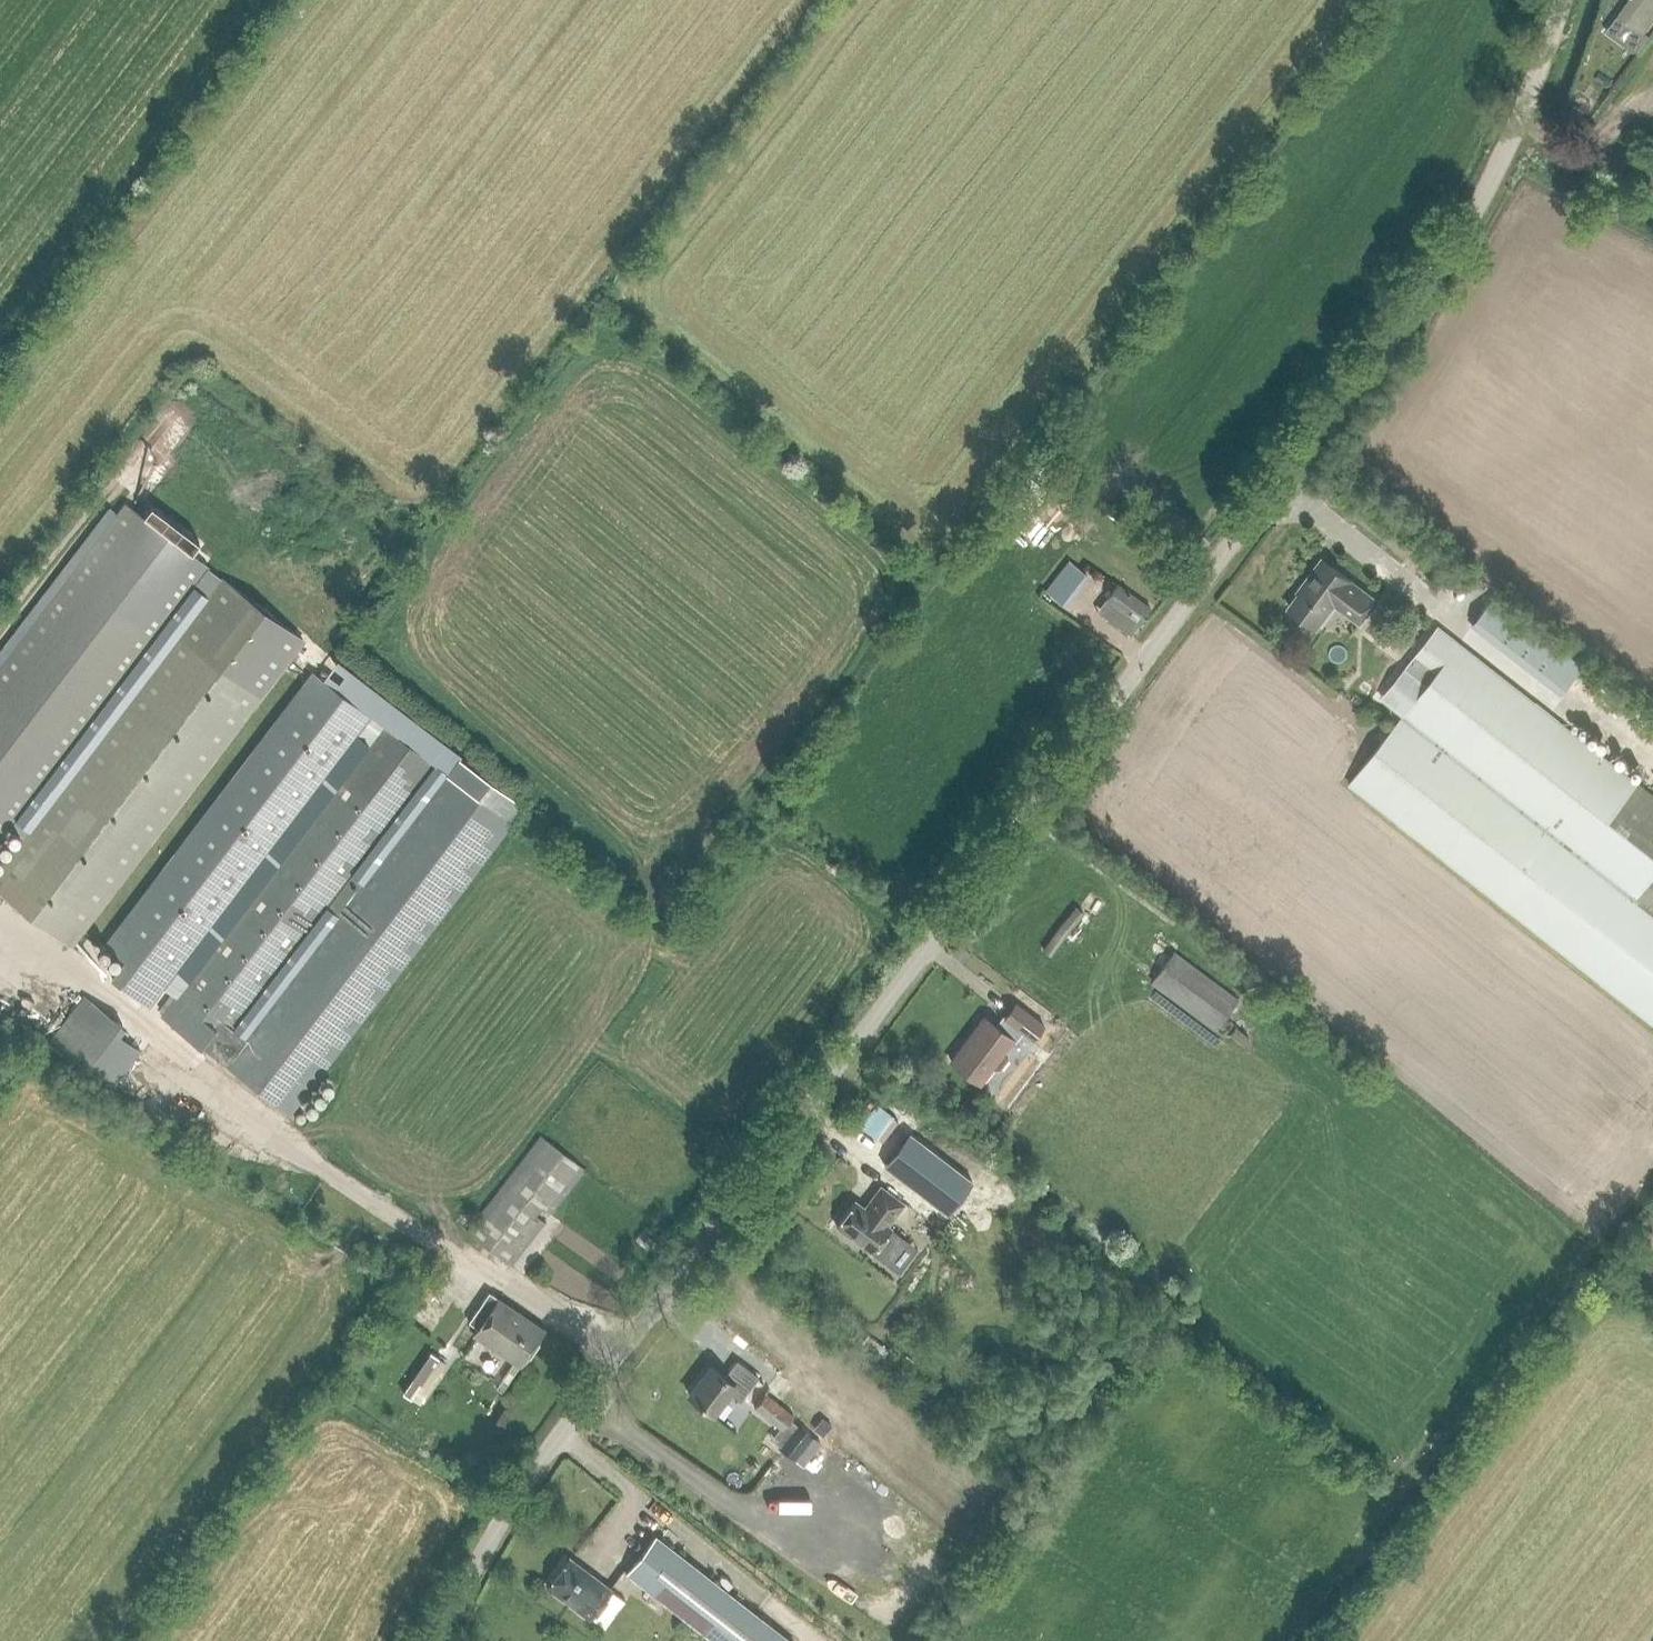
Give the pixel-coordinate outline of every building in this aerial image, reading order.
[(1618,16),(1641,32),(1645,28),(1652,16),(1652,0),(1629,0),(1624,7),(1618,16)] [(206,565),(127,505),(0,671),(0,836),(206,565)] [(1047,588),(1045,590),(1058,600),(1060,598),(1082,570),(1069,559),(1047,588)] [(1317,626),(1334,603),(1362,623),(1378,601),(1351,581),(1352,581),(1323,560),(1303,587),(1306,589),(1292,608),(1317,626)] [(1,905),(6,897),(71,946),(304,640),(224,579),(0,873),(0,904),(1,905)] [(1129,634),(1139,621),(1141,622),(1151,609),(1117,583),(1107,595),(1112,598),(1104,609),(1111,614),(1107,618),(1129,634)] [(1479,627),(1537,664),(1542,656),(1558,666),(1572,645),(1498,597),(1479,627)] [(1353,786),(1652,1020),(1652,793),(1443,629),(1416,664),(1436,679),(1391,737),(1353,786)] [(369,715),(314,673),(106,945),(126,960),(112,978),(147,1005),(369,715)] [(247,1039),(232,1028),(434,764),(384,726),(163,1017),(290,1114),(512,824),(448,775),(247,1039)] [(1042,949),(1051,956),(1083,913),(1075,906),(1042,949)] [(1153,983),(1216,1030),(1238,1001),(1175,953),(1153,983)] [(85,997),(52,1040),(114,1087),(141,1051),(111,1028),(117,1021),(85,997)] [(985,1019),(951,1061),(980,1084),(992,1068),(994,1069),(999,1069),(1008,1058),(1007,1052),(1006,1051),(1013,1042),(1011,1040),(1019,1030),(1033,1041),(1044,1026),(1017,1005),(1006,1019),(1008,1020),(1000,1030),(985,1019)] [(512,1265),(545,1222),(536,1216),(543,1207),(551,1214),(585,1170),(542,1136),(468,1232),(512,1265)] [(914,1137),(890,1170),(955,1217),(978,1185),(914,1137)] [(856,1201),(837,1226),(872,1253),(873,1252),(886,1263),(904,1239),(891,1229),(891,1228),(888,1226),(905,1204),(881,1186),(865,1208),(856,1201)] [(435,1291),(427,1286),(421,1296),(428,1301),(435,1291)] [(483,1302),(470,1322),(479,1328),(475,1334),(521,1365),(545,1331),(490,1293),(483,1302)] [(431,1353),(402,1394),(410,1400),(424,1380),(439,1358),(431,1353)] [(758,1379),(737,1364),(725,1379),(710,1368),(689,1395),(715,1415),(731,1395),(741,1402),(758,1379)] [(783,1431),(794,1416),(766,1396),(755,1411),(783,1431)] [(798,1426),(782,1448),(797,1460),(814,1437),(798,1426)] [(655,1537),(628,1572),(716,1640),(789,1640),(655,1537)] [(593,1621),(614,1591),(571,1560),(549,1589),(593,1621)]
